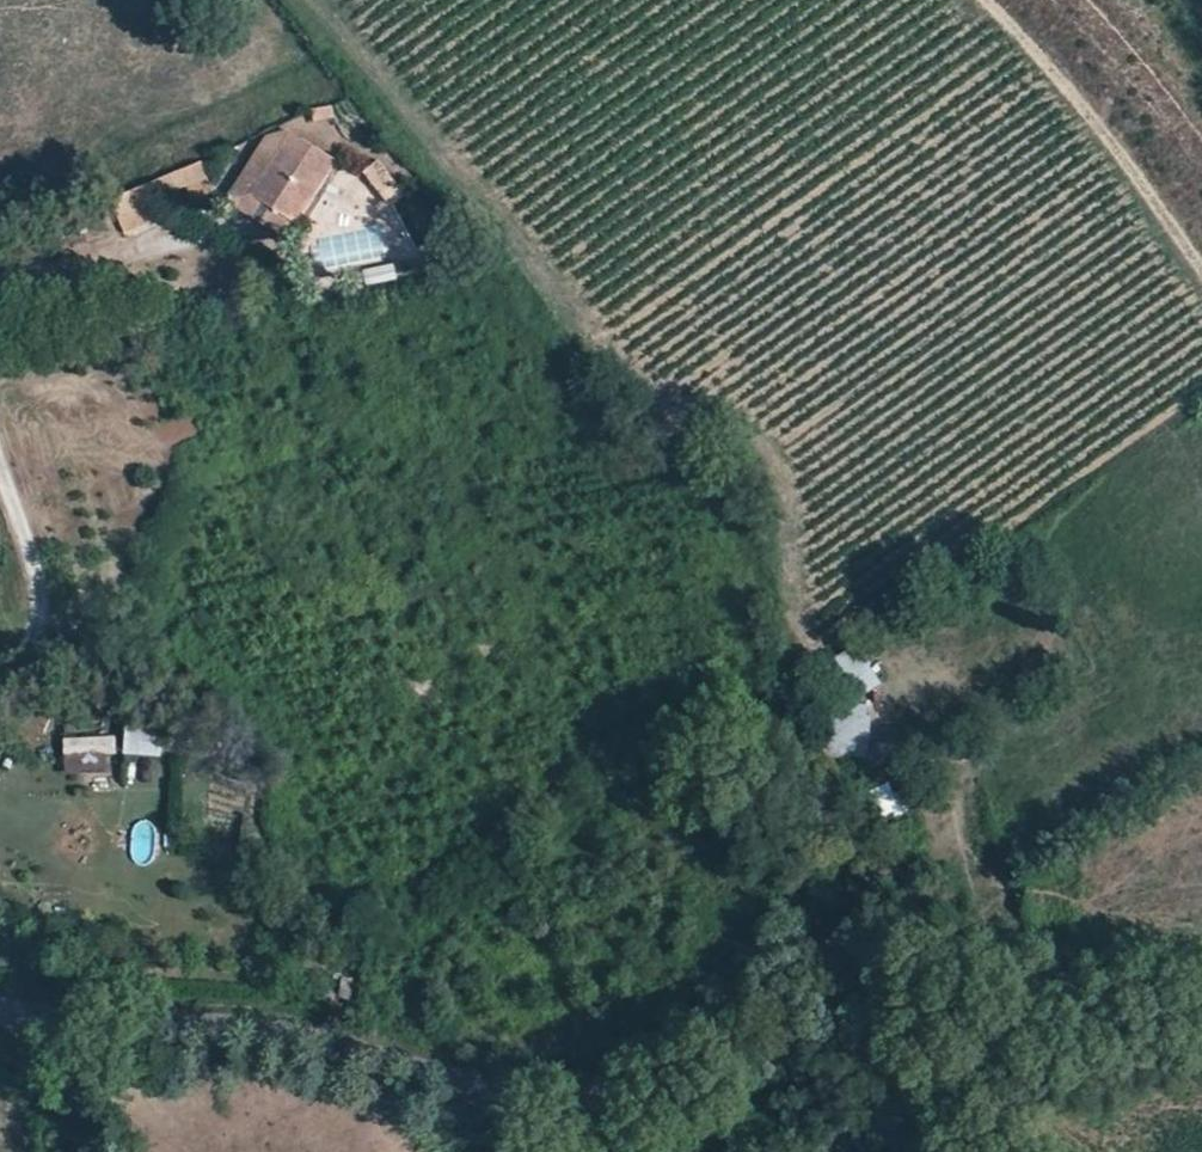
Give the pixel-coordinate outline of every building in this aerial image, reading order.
[(209,13),(226,0),(198,0),(209,13)] [(363,170),(382,192),(397,179),(378,158),(363,170)] [(271,162),(250,194),(297,224),(317,192),(271,162)] [(179,172),(191,201),(212,192),(201,163),(179,172)] [(392,263),(366,268),(369,282),(395,277),(392,263)] [(837,656),(859,695),(884,681),(862,642),(837,656)] [(825,704),(824,757),(870,759),(872,705),(825,704)] [(126,720),(124,753),(162,755),(164,721),(126,720)] [(115,734),(63,736),(64,775),(116,773),(115,734)] [(757,785),(766,796),(777,787),(768,777),(757,785)]
